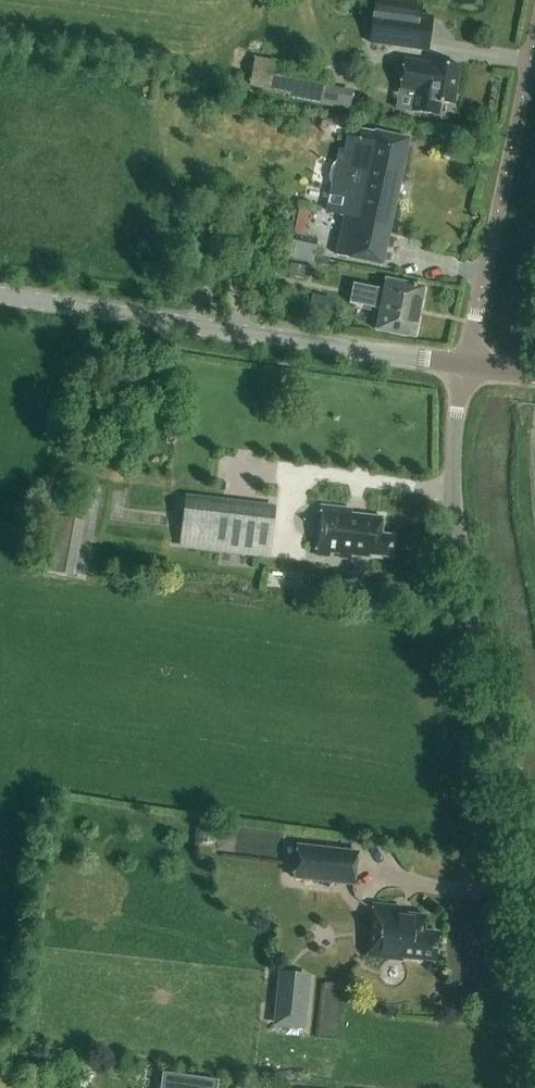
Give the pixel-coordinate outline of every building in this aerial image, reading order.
[(370,42),(428,50),(432,16),(420,14),(422,0),(376,0),(370,42)] [(254,57),(249,84),(294,91),(298,64),(254,57)] [(454,104),(460,64),(433,60),(432,62),(404,58),(399,88),(418,91),(416,110),(414,109),(414,111),(440,115),(442,102),(454,104)] [(337,255),(382,265),(410,137),(375,130),(375,131),(363,129),(361,140),(348,137),(345,151),(340,150),(337,161),(332,167),(330,175),(333,184),(327,211),(345,215),(337,255)] [(318,239),(295,234),(290,257),(313,262),(318,239)] [(306,278),(309,266),(289,261),(286,274),(306,278)] [(414,336),(424,286),(385,279),(383,293),(379,292),(380,288),(354,283),(350,303),(380,309),(376,329),(414,336)] [(310,310),(327,316),(333,299),(315,293),(310,310)] [(265,556),(270,511),(188,502),(183,546),(265,556)] [(381,534),(383,517),(347,513),(348,508),(322,505),(316,555),(348,558),(353,554),(367,556),(369,554),(390,556),(393,535),(381,534)] [(43,568),(69,572),(73,547),(47,542),(43,568)] [(283,856),(288,828),(224,818),(220,846),(283,856)] [(354,885),(358,851),(296,843),(292,877),(354,885)] [(426,931),(427,916),(401,913),(401,907),(374,904),(368,956),(402,960),(402,958),(435,961),(439,932),(426,931)] [(306,982),(282,979),(278,1021),(301,1023),(306,982)] [(218,1078),(166,1071),(164,1087),(216,1087),(218,1078)]
